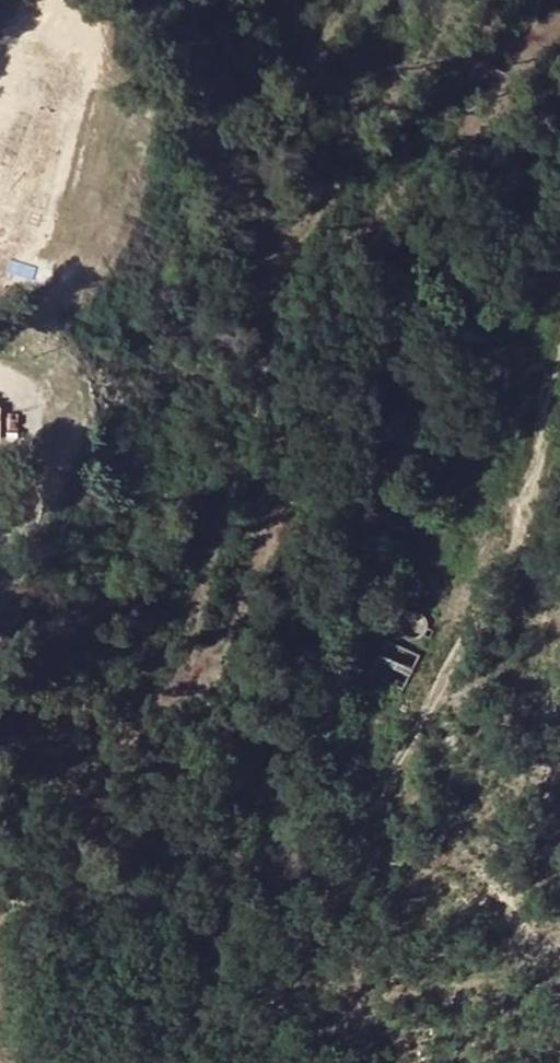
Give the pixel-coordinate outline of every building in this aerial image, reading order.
[(425,582),(413,577),(408,587),(420,592),(425,582)]
